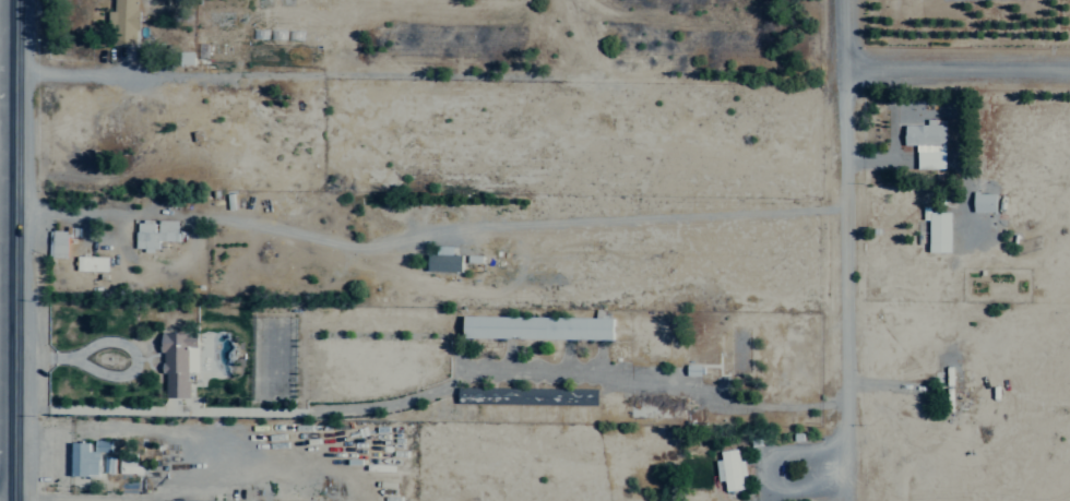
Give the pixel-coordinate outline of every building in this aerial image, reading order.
[(135,0),(112,0),(111,10),(103,10),(103,23),(111,23),(110,44),(134,45),(135,0)] [(943,168),(942,124),(934,124),(934,118),(925,119),(925,124),(901,124),(902,145),(914,145),(915,169),(943,168)] [(993,212),(993,192),(971,192),(971,212),(993,212)] [(926,252),(948,252),(948,212),(925,212),(926,252)] [(175,220),(154,220),(154,222),(133,222),(133,250),(156,249),(156,241),(176,241),(175,220)] [(64,257),(65,230),(47,230),(46,256),(64,257)] [(450,246),(434,246),(434,254),(424,254),(424,271),(459,271),(460,254),(450,254),(450,246)] [(105,270),(104,256),(74,257),(75,271),(105,270)] [(610,317),(460,317),(460,338),(610,338),(610,317)] [(186,397),(187,372),(194,372),(195,333),(161,332),(159,397),(186,397)] [(68,476),(96,475),(96,451),(108,451),(108,440),(90,440),(90,442),(67,442),(68,476)] [(740,489),(739,476),(743,475),(742,460),(736,460),(735,449),(718,450),(719,459),(713,459),(715,481),(722,480),(723,491),(740,489)] [(140,474),(140,465),(134,465),(134,453),(118,453),(117,473),(140,474)]
